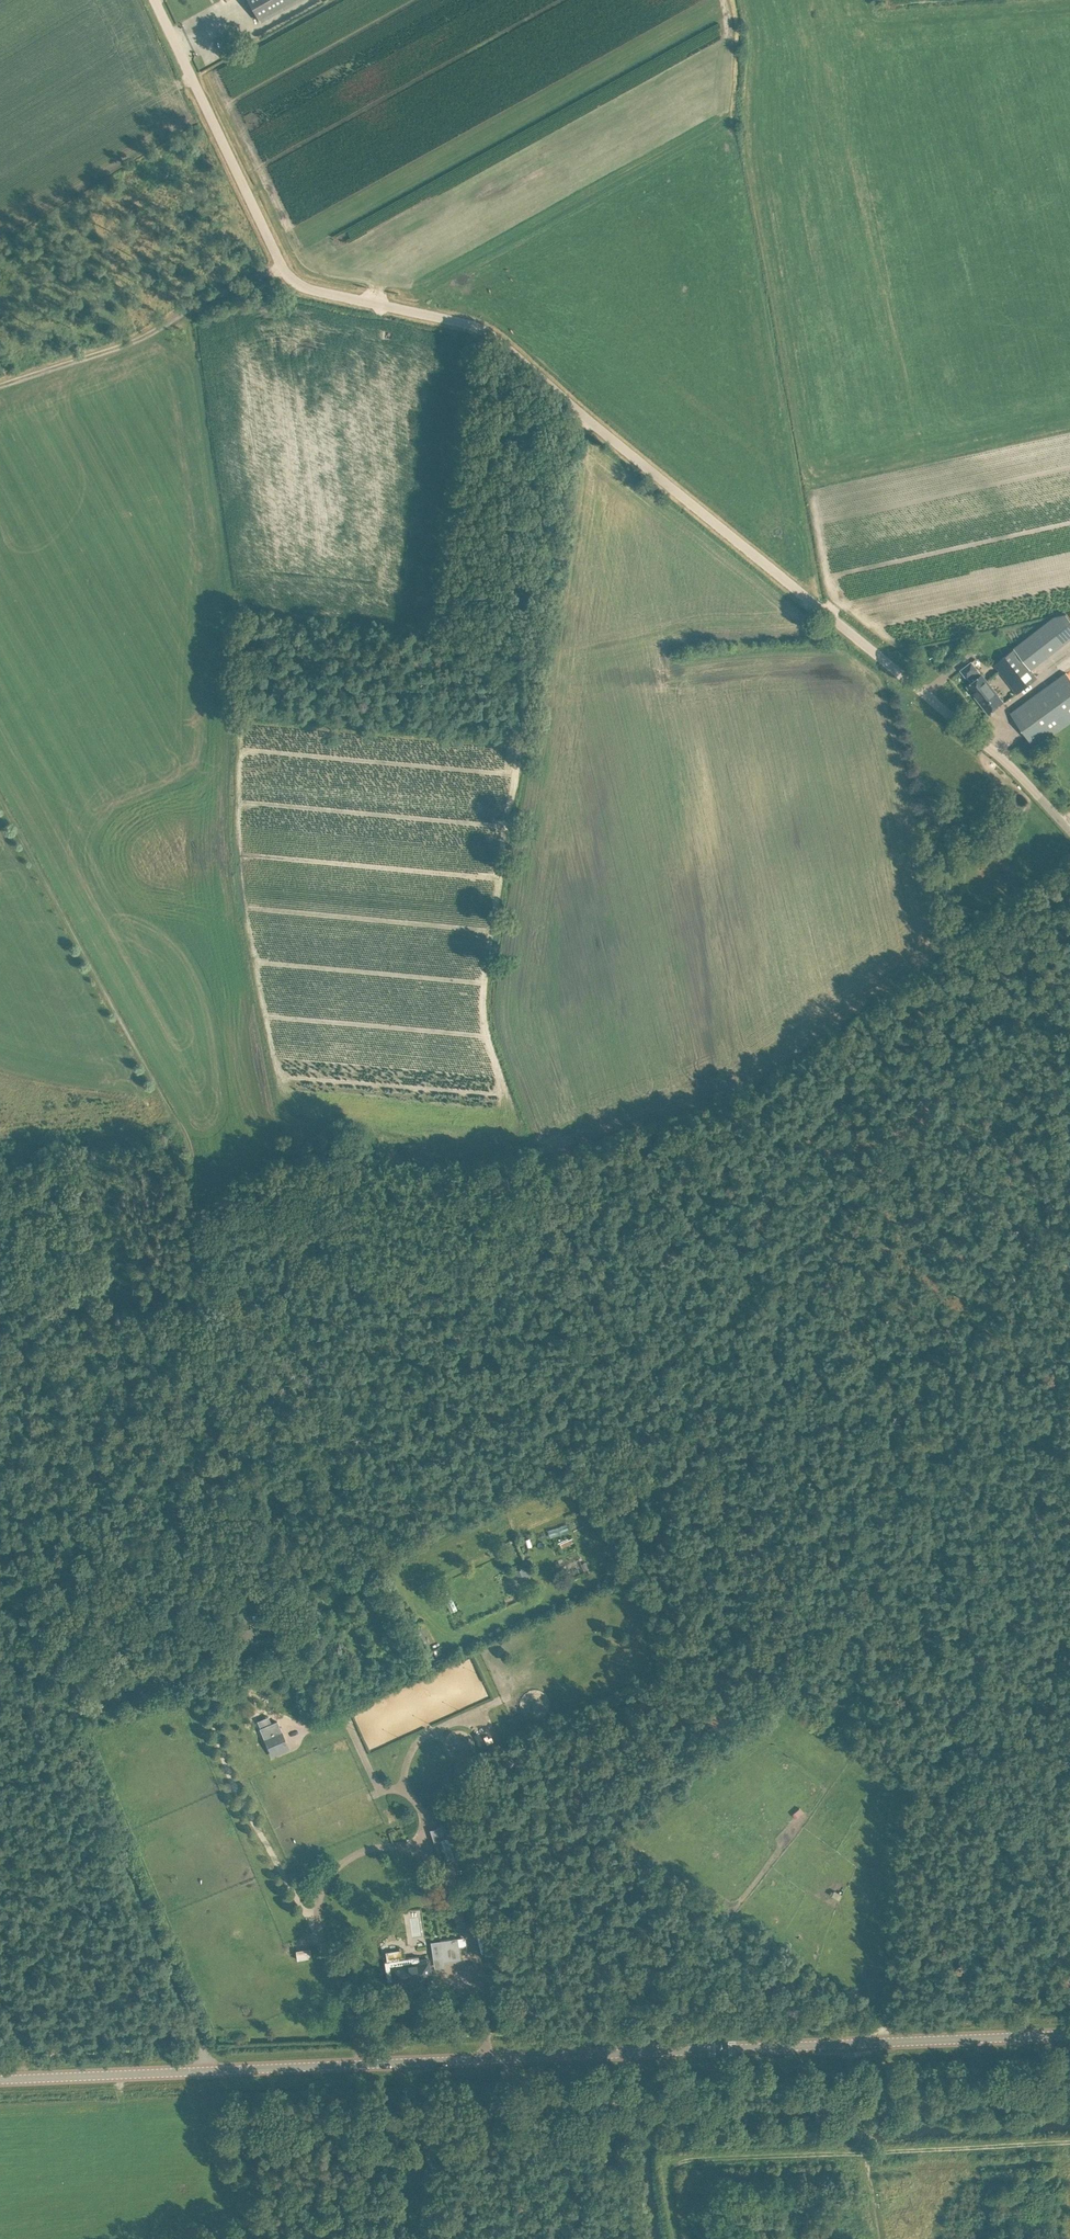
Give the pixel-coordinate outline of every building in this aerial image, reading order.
[(260,21),(298,0),(249,0),(260,21)] [(515,427),(508,436),(505,440),(510,444),(513,441),(521,447),(528,439),(515,427)] [(1069,633),(1057,616),(997,663),(1019,691),(1038,676),(1029,665),(1069,633)] [(972,682),(977,678),(973,673),(978,669),(972,661),(961,669),(967,677),(968,677),(972,682)] [(1029,737),(1069,707),(1069,677),(1066,672),(1011,712),(1029,737)] [(981,698),(990,711),(1003,701),(982,674),(977,678),(972,682),(968,685),(979,700),(981,698)] [(1069,721),(1069,707),(1029,737),(1034,745),(1054,730),(1056,732),(1069,721)] [(529,1565),(517,1569),(520,1580),(532,1576),(529,1565)] [(385,1578),(384,1576),(376,1579),(381,1594),(389,1591),(385,1578)] [(447,1613),(459,1608),(454,1599),(443,1604),(447,1613)] [(494,1742),(502,1739),(496,1724),(488,1728),(494,1742)] [(287,1743),(281,1729),(265,1736),(270,1750),(287,1743)] [(449,1822),(437,1826),(441,1839),(439,1840),(447,1863),(449,1863),(456,1861),(450,1841),(457,1839),(455,1834),(453,1835),(449,1822)] [(440,1940),(443,1961),(469,1957),(467,1944),(459,1945),(458,1937),(440,1940)] [(296,1949),(297,1959),(314,1956),(313,1947),(296,1949)] [(391,1965),(392,1971),(393,1982),(417,1978),(416,1971),(430,1969),(428,1958),(418,1959),(419,1961),(391,1965)]
